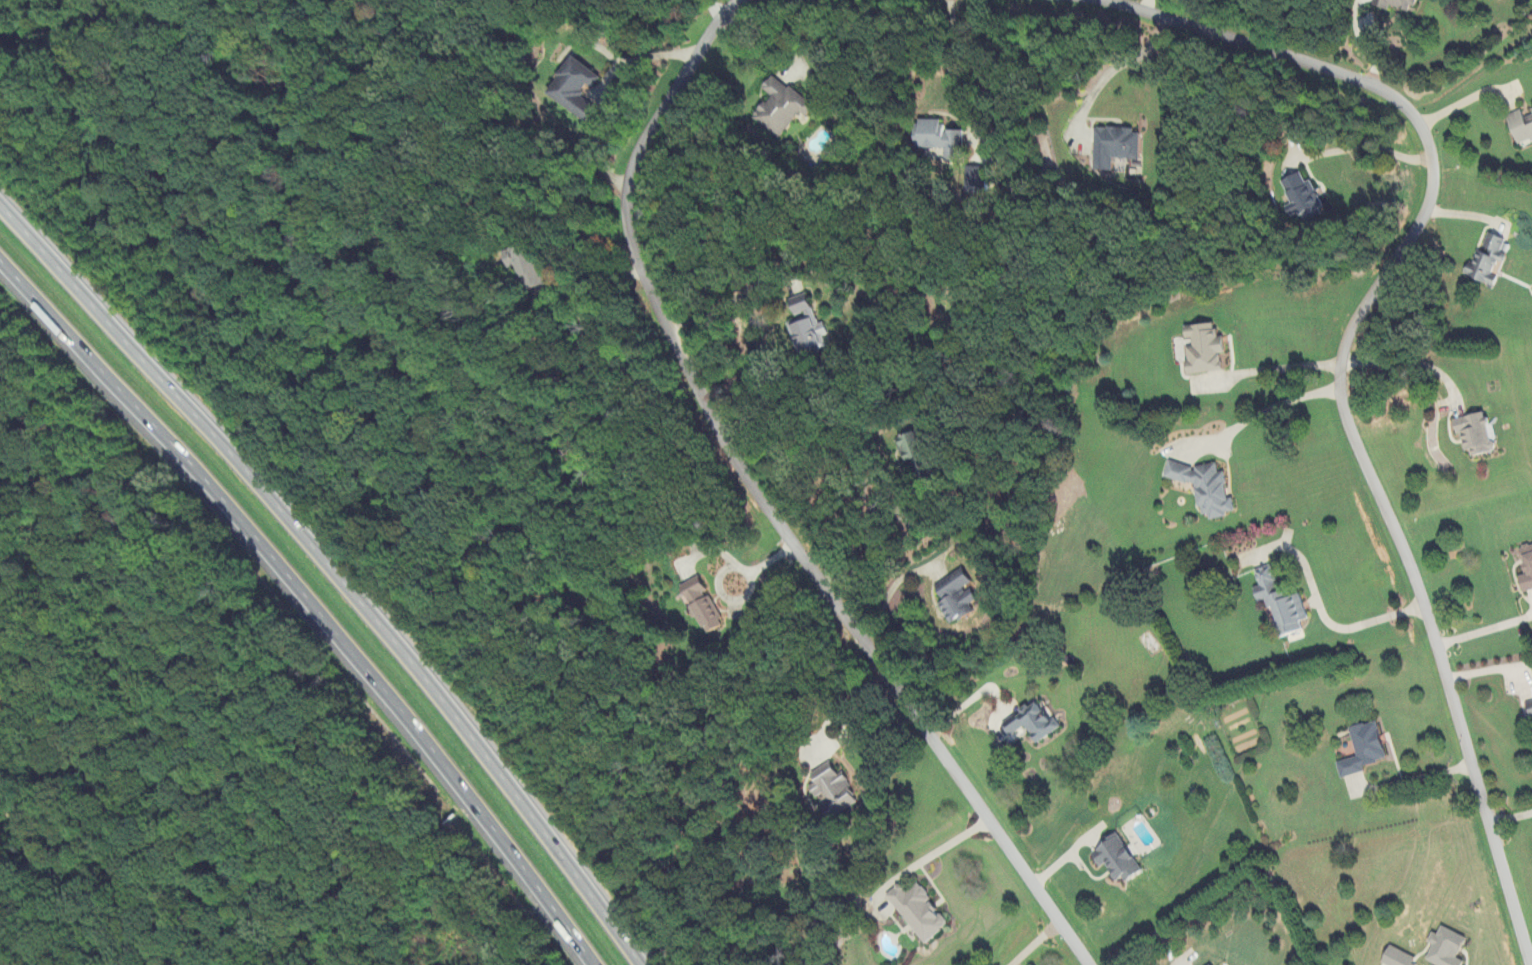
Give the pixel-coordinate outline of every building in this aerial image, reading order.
[(1421,12),(1424,0),(1381,0),(1421,12)] [(549,91),(585,121),(593,111),(577,98),(598,73),(577,56),(549,91)] [(799,110),(806,116),(814,104),(774,73),(762,88),(771,95),(752,118),(778,137),(799,110)] [(1531,138),(1531,122),(1525,108),(1509,114),(1520,143),(1531,138)] [(1100,123),(1093,168),(1112,171),(1115,155),(1141,160),(1146,130),(1100,123)] [(916,124),(916,147),(946,147),(946,159),(967,159),(968,125),(916,124)] [(988,169),(968,166),(964,192),(984,195),(988,169)] [(1306,221),(1328,210),(1308,168),(1281,181),(1296,212),(1301,210),(1306,221)] [(1493,283),(1511,239),(1488,230),(1470,273),(1493,283)] [(550,284),(537,242),(516,249),(529,290),(550,284)] [(799,308),(803,314),(817,305),(814,300),(799,308)] [(805,353),(819,348),(816,337),(825,334),(819,318),(796,325),(805,353)] [(1187,325),(1190,373),(1228,371),(1225,323),(1187,325)] [(1459,418),(1467,457),(1497,451),(1488,412),(1459,418)] [(920,481),(941,471),(920,429),(899,440),(920,481)] [(1222,462),(1194,466),(1173,461),(1170,461),(1166,477),(1200,485),(1205,513),(1219,517),(1238,514),(1231,471),(1223,469),(1222,462)] [(1524,574),(1527,591),(1531,590),(1531,554),(1526,555),(1530,573),(1524,574)] [(1285,594),(1277,566),(1257,572),(1265,600),(1269,599),(1273,610),(1276,609),(1285,638),(1309,631),(1306,621),(1314,618),(1305,588),(1285,594)] [(966,576),(938,592),(959,627),(976,617),(968,604),(978,597),(966,576)] [(706,629),(723,623),(706,577),(689,583),(706,629)] [(1005,719),(1012,734),(1031,726),(1038,741),(1062,731),(1049,701),(1005,719)] [(1393,764),(1383,721),(1354,728),(1361,757),(1341,761),(1344,775),(1393,764)] [(814,772),(818,779),(809,785),(833,818),(861,798),(834,758),(814,772)] [(1095,850),(1103,865),(1109,862),(1121,883),(1145,869),(1125,834),(1095,850)] [(925,942),(951,923),(917,876),(891,895),(925,942)] [(1469,962),(1463,960),(1472,938),(1445,928),(1442,935),(1436,933),(1432,944),(1436,945),(1430,962),(1437,964),(1468,964),(1469,962)] [(1423,960),(1394,947),(1386,964),(1387,964),(1420,964),(1423,960)]
